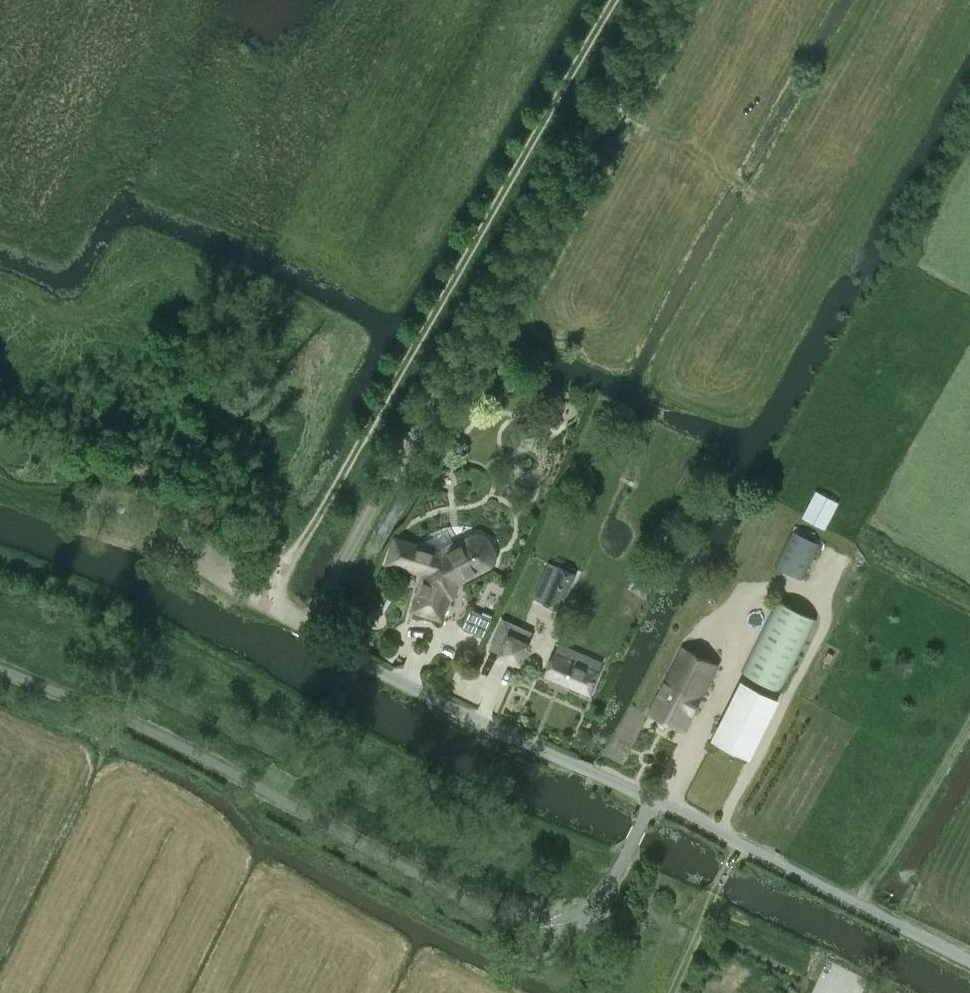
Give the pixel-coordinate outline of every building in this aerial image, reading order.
[(824,530),(826,527),(838,503),(817,492),(805,516),(803,518),(824,530)] [(801,579),(819,543),(791,529),(774,566),(801,579)] [(475,537),(474,537),(441,554),(396,540),(390,560),(427,571),(415,608),(440,616),(450,584),(489,564),(490,562),(490,561),(491,560),(491,558),(492,556),(492,554),(492,552),(491,550),(490,547),(490,546),(488,544),(487,542),(485,540),(483,539),(482,538),(480,537),(477,537),(475,537)] [(559,610),(575,574),(549,563),(534,598),(544,602),(544,604),(559,610)] [(645,597),(657,577),(641,568),(629,588),(645,597)] [(781,691),(817,619),(777,600),(741,672),(781,691)] [(492,619),(470,609),(462,627),(484,636),(492,619)] [(533,633),(503,619),(490,649),(519,662),(533,633)] [(546,674),(590,693),(603,663),(559,644),(546,674)] [(685,731),(718,663),(683,646),(649,714),(685,731)] [(830,663),(835,655),(829,652),(825,660),(830,663)] [(748,757),(778,698),(744,680),(713,739),(748,757)]
